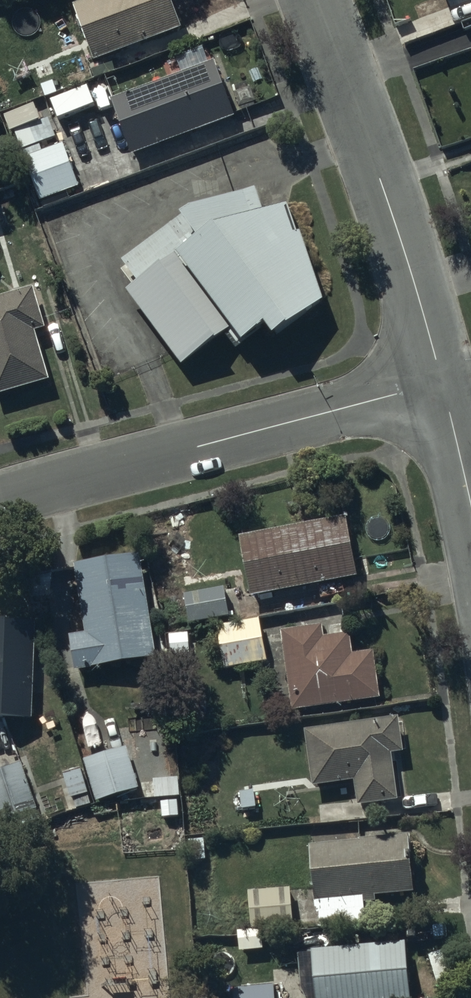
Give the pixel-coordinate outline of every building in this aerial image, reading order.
[(74,7),(96,62),(183,29),(172,0),(92,0),(74,7)] [(216,63),(113,101),(133,157),(237,118),(216,63)] [(42,153),(25,160),(41,203),(48,200),(50,206),(67,200),(65,194),(79,189),(64,146),(57,148),(55,141),(40,146),(42,153)] [(232,332),(248,356),(334,300),(254,181),(116,272),(180,367),(232,332)] [(0,299),(0,397),(51,382),(37,331),(47,328),(36,289),(0,299)] [(345,519),(239,538),(250,597),(356,577),(345,519)] [(143,557),(77,567),(88,635),(71,638),(77,672),(158,660),(143,557)] [(225,590),(184,596),(189,626),(230,620),(225,590)] [(266,663),(259,620),(216,627),(223,670),(266,663)] [(0,624),(0,719),(34,720),(37,624),(0,624)] [(324,628),(281,634),(291,713),(380,701),(374,654),(352,657),(349,636),(325,639),(324,628)] [(190,634),(170,635),(172,658),(192,656),(190,634)] [(397,719),(305,731),(312,787),(354,782),(357,808),(397,802),(391,754),(401,753),(397,719)] [(127,748),(85,761),(98,803),(140,791),(127,748)] [(0,771),(0,823),(37,811),(21,764),(0,771)] [(93,806),(81,770),(64,776),(71,801),(74,800),(78,811),(93,806)] [(409,838),(310,847),(315,929),(364,926),(363,904),(374,903),(374,898),(413,896),(409,838)] [(290,889),(248,891),(250,932),(292,929),(290,889)] [(312,952),(315,997),(409,997),(405,946),(312,952)] [(235,989),(235,997),(274,997),(273,986),(235,989)]
